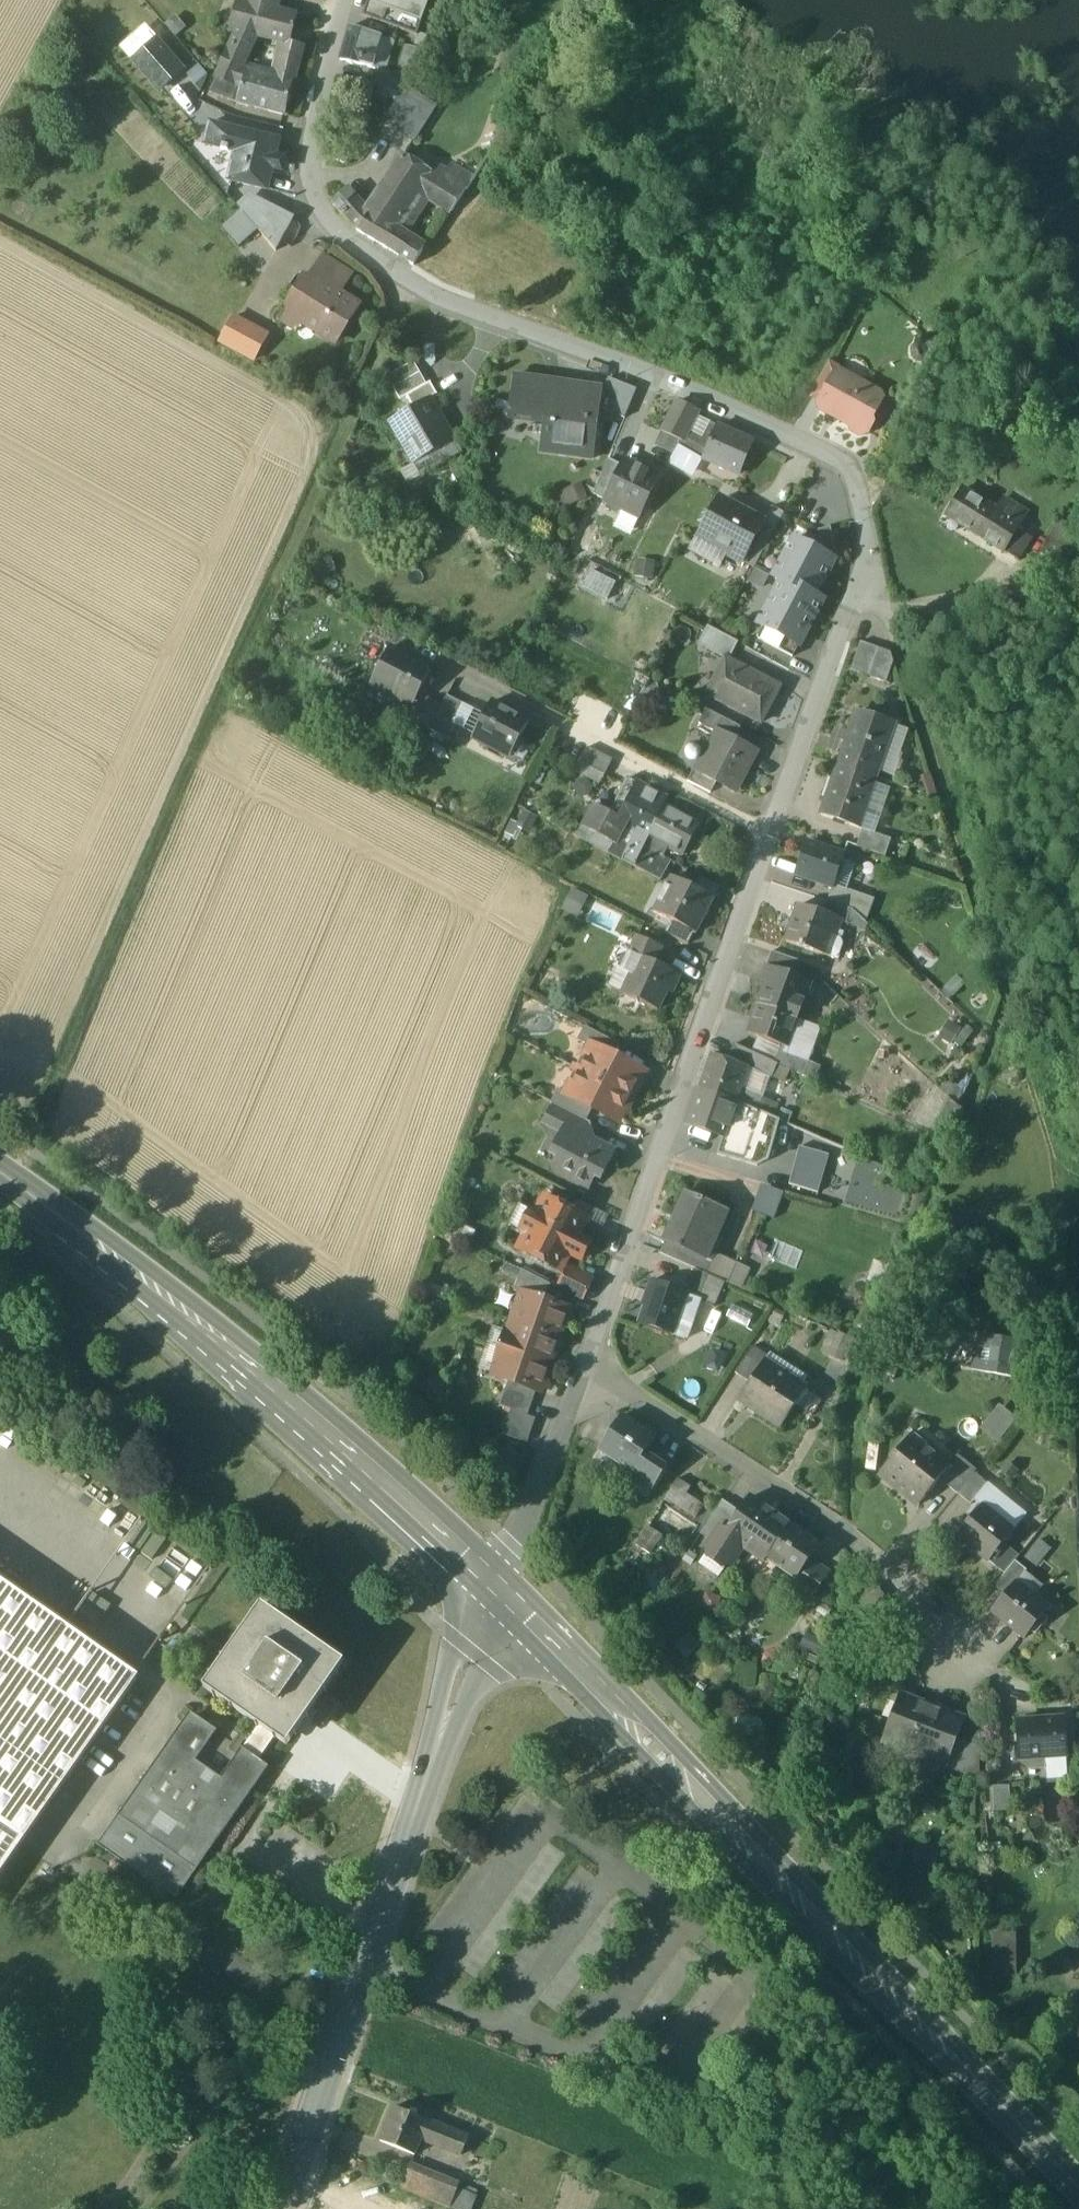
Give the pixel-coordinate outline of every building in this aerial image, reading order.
[(274,11),(278,0),(249,0),(248,6),(238,3),(232,29),(238,31),(240,27),(255,34),(279,40),(287,42),(291,28),(293,29),(294,25),(291,25),(294,16),(274,11)] [(363,15),(423,38),(433,10),(427,8),(405,0),(368,0),(363,15)] [(427,8),(430,0),(405,0),(427,8)] [(164,26),(175,38),(186,28),(176,16),(164,26)] [(238,31),(217,78),(220,79),(241,89),(246,70),(241,68),(255,34),(240,27),(238,31)] [(381,39),(349,30),(341,60),(372,67),(381,39)] [(279,40),(268,76),(277,78),(287,42),(279,40)] [(133,61),(158,90),(181,70),(156,41),(133,61)] [(302,46),(287,42),(277,78),(293,82),(302,46)] [(408,61),(406,70),(412,71),(416,64),(408,61)] [(196,84),(207,75),(199,66),(189,75),(196,84)] [(268,76),(246,70),(241,89),(237,103),(237,105),(284,115),(293,82),(277,78),(268,76)] [(405,76),(380,71),(376,87),(378,88),(400,93),(403,88),(409,77),(405,76)] [(241,89),(220,79),(213,93),(237,103),(241,89)] [(400,93),(378,88),(375,99),(394,104),(400,93)] [(394,104),(388,115),(398,121),(413,94),(403,88),(400,93),(394,104)] [(398,121),(394,128),(413,140),(434,107),(413,94),(398,121)] [(280,141),(211,123),(206,144),(237,152),(229,180),(268,190),(280,144),(280,141)] [(352,152),(332,143),(326,155),(346,164),(352,152)] [(469,184),(410,147),(403,158),(428,174),(462,195),(467,187),(469,184)] [(369,213),(368,214),(392,228),(417,190),(428,174),(403,158),(369,213)] [(462,195),(428,174),(417,190),(448,208),(452,211),(462,195)] [(369,213),(348,190),(331,204),(357,231),(368,214),(369,213)] [(237,205),(242,211),(259,231),(275,250),(293,218),(249,194),(237,205)] [(221,229),(239,249),(259,231),(242,211),(221,229)] [(392,228),(368,214),(357,231),(411,265),(423,247),(392,228)] [(351,273),(321,254),(308,274),(312,277),(338,293),(351,273)] [(338,293),(312,277),(301,295),(297,292),(286,310),(301,319),(300,322),(301,322),(334,343),(357,305),(338,293)] [(301,319),(286,310),(278,322),(295,333),(301,322),(300,322),(301,319)] [(233,312),(217,341),(255,362),(271,333),(233,312)] [(829,363),(810,397),(821,404),(837,374),(838,375),(841,369),(829,363)] [(838,375),(837,374),(821,404),(820,404),(822,409),(851,424),(851,431),(861,436),(868,433),(873,425),(870,419),(880,401),(879,396),(838,375)] [(557,385),(513,379),(508,410),(544,415),(538,454),(593,461),(600,410),(601,400),(594,399),(555,394),(557,385)] [(635,390),(609,379),(594,399),(601,400),(600,410),(623,419),(635,390)] [(431,383),(407,397),(413,409),(431,399),(438,395),(431,383)] [(413,409),(389,423),(421,477),(462,453),(431,399),(413,409)] [(696,411),(676,402),(661,432),(680,441),(681,441),(696,411)] [(753,442),(717,426),(703,459),(739,475),(753,442)] [(684,448),(704,454),(711,433),(691,427),(684,448)] [(680,441),(661,432),(655,446),(674,454),(678,445),(680,441)] [(622,466),(608,459),(593,495),(605,501),(622,466)] [(658,478),(625,461),(622,466),(605,501),(608,502),(610,508),(618,512),(623,510),(639,517),(658,478)] [(580,482),(561,489),(568,505),(586,497),(580,482)] [(997,512),(964,491),(947,517),(1005,554),(1019,532),(1022,528),(997,512)] [(1029,516),(1005,501),(997,512),(1022,528),(1029,516)] [(735,513),(717,503),(699,535),(726,550),(724,554),(741,563),(758,533),(763,523),(763,522),(737,509),(735,513)] [(771,507),(763,522),(763,523),(758,533),(770,539),(784,513),(771,507)] [(830,528),(818,532),(822,546),(818,553),(834,561),(838,553),(830,528)] [(1019,532),(1005,554),(1020,563),(1034,542),(1019,532)] [(758,533),(742,562),(754,569),(770,539),(758,533)] [(818,553),(794,539),(774,577),(781,581),(782,580),(815,597),(815,596),(834,561),(818,553)] [(815,597),(782,580),(781,581),(758,625),(764,627),(799,646),(823,600),(815,596),(815,597)] [(738,643),(707,627),(697,646),(725,660),(728,661),(738,643)] [(799,646),(764,627),(758,639),(793,657),(799,646)] [(890,653),(860,643),(850,671),(886,683),(893,662),(890,653)] [(431,671),(389,649),(370,685),(412,707),(413,707),(419,695),(431,671)] [(725,660),(706,696),(760,724),(779,688),(728,661),(725,660)] [(442,707),(419,695),(413,707),(412,707),(406,718),(429,730),(436,718),(442,707)] [(463,705),(447,696),(442,707),(436,718),(452,726),(463,705)] [(529,723),(490,703),(472,738),(510,758),(529,723)] [(741,728),(706,709),(699,724),(716,733),(717,732),(734,741),(741,728)] [(856,715),(838,767),(875,780),(894,728),(856,715)] [(452,726),(436,718),(429,730),(445,739),(452,726)] [(716,733),(709,746),(700,742),(689,745),(683,756),(687,767),(693,771),(695,771),(696,772),(716,783),(736,793),(757,753),(734,741),(717,732),(716,733)] [(612,761),(587,748),(580,763),(604,776),(612,761)] [(875,780),(838,767),(820,817),(858,830),(875,780)] [(716,783),(696,772),(695,771),(693,771),(687,782),(710,794),(716,783)] [(667,800),(628,778),(609,814),(595,806),(582,828),(613,844),(616,845),(618,841),(628,826),(638,830),(648,836),(664,807),(663,807),(667,800)] [(697,825),(664,807),(648,836),(649,836),(681,854),(697,825)] [(628,826),(618,841),(628,847),(638,830),(628,826)] [(638,830),(628,847),(640,854),(649,836),(648,836),(638,830)] [(891,840),(862,831),(857,847),(885,857),(891,840)] [(613,844),(592,833),(587,843),(608,854),(613,844)] [(628,847),(618,841),(616,845),(613,844),(608,854),(633,868),(640,854),(628,847)] [(843,857),(806,844),(795,876),(832,889),(833,886),(843,857)] [(655,861),(640,854),(633,868),(648,875),(655,861)] [(669,868),(655,861),(648,875),(661,882),(666,874),(669,868)] [(712,898),(673,878),(655,913),(672,922),(694,933),(712,898)] [(858,895),(833,886),(832,889),(827,902),(853,911),(858,895)] [(853,911),(827,902),(823,914),(837,918),(837,920),(842,921),(849,924),(866,931),(869,926),(853,911)] [(823,914),(799,906),(786,943),(829,958),(830,958),(836,938),(842,921),(837,920),(837,918),(823,914)] [(694,933),(672,922),(666,933),(689,945),(694,933)] [(661,947),(638,936),(627,961),(622,971),(631,975),(623,992),(622,994),(657,1010),(666,991),(670,993),(679,974),(654,963),(661,947)] [(836,938),(830,958),(834,959),(837,958),(840,955),(843,946),(842,942),(840,939),(836,938)] [(798,961),(771,952),(764,969),(767,970),(767,969),(792,978),(798,961)] [(621,958),(617,966),(617,967),(613,977),(612,977),(608,985),(623,992),(631,975),(622,971),(627,961),(621,958)] [(792,978),(767,969),(767,970),(761,988),(765,989),(759,1006),(796,1020),(808,987),(804,982),(792,978)] [(796,1020),(759,1006),(749,1035),(786,1049),(796,1020)] [(945,1021),(940,1037),(958,1042),(963,1027),(945,1021)] [(620,1045),(585,1027),(578,1041),(588,1046),(594,1049),(595,1047),(614,1057),(620,1045)] [(762,1057),(736,1045),(732,1055),(758,1066),(762,1057)] [(614,1057),(595,1047),(594,1049),(588,1046),(576,1070),(634,1099),(641,1085),(637,1083),(643,1072),(614,1057)] [(802,1060),(783,1052),(777,1064),(779,1065),(796,1072),(802,1060)] [(748,1068),(711,1056),(701,1088),(738,1101),(741,1090),(748,1068)] [(777,1064),(762,1057),(758,1066),(756,1070),(773,1077),(779,1065),(777,1064)] [(819,1066),(802,1060),(796,1072),(812,1080),(819,1066)] [(634,1099),(576,1070),(564,1092),(570,1095),(569,1097),(592,1109),(617,1122),(623,1111),(627,1113),(634,1099)] [(934,1088),(916,1122),(930,1129),(931,1127),(946,1135),(956,1116),(958,1108),(935,1087),(934,1088)] [(738,1101),(701,1088),(688,1125),(724,1137),(726,1138),(738,1101)] [(564,1092),(558,1089),(551,1103),(553,1104),(586,1121),(592,1109),(569,1097),(570,1095),(564,1092)] [(763,1099),(741,1090),(738,1101),(748,1105),(758,1111),(763,1099)] [(758,1111),(738,1101),(726,1138),(724,1137),(717,1155),(757,1166),(769,1160),(779,1121),(758,1111)] [(586,1121),(553,1104),(543,1123),(563,1133),(565,1128),(581,1136),(588,1122),(586,1121)] [(581,1136),(565,1128),(563,1133),(556,1146),(563,1149),(554,1165),(573,1175),(571,1180),(588,1189),(596,1172),(601,1175),(613,1152),(581,1136)] [(830,1158),(800,1149),(789,1187),(820,1196),(830,1158)] [(758,1184),(754,1210),(775,1213),(779,1187),(758,1184)] [(734,1213),(688,1193),(666,1242),(712,1263),(734,1213)] [(544,1198),(536,1213),(531,1210),(521,1230),(522,1231),(524,1237),(518,1248),(561,1270),(569,1255),(581,1261),(591,1241),(579,1235),(587,1220),(585,1219),(572,1212),(544,1198)] [(578,1201),(572,1212),(585,1219),(591,1207),(578,1201)] [(608,1216),(592,1209),(587,1219),(603,1227),(608,1216)] [(712,1263),(666,1242),(661,1253),(697,1269),(707,1274),(712,1263)] [(569,1267),(558,1289),(582,1301),(593,1280),(569,1267)] [(697,1269),(687,1295),(699,1301),(709,1275),(707,1274),(697,1269)] [(551,1285),(522,1270),(514,1291),(520,1294),(521,1293),(545,1301),(551,1285)] [(725,1282),(709,1275),(699,1301),(715,1308),(725,1282)] [(687,1294),(652,1281),(648,1291),(653,1293),(642,1324),(672,1334),(687,1294)] [(520,1312),(512,1334),(507,1332),(496,1363),(502,1365),(497,1378),(509,1382),(536,1392),(540,1393),(541,1392),(550,1388),(545,1378),(554,1352),(564,1347),(559,1337),(564,1325),(574,1320),(569,1310),(569,1309),(545,1301),(521,1293),(520,1294),(515,1310),(520,1312)] [(950,1328),(941,1344),(952,1350),(961,1334),(950,1328)] [(1025,1346),(977,1338),(972,1369),(1020,1378),(1025,1346)] [(940,1344),(934,1354),(946,1361),(952,1350),(941,1344),(940,1344)] [(754,1347),(736,1373),(751,1383),(765,1362),(766,1363),(770,1358),(754,1347)] [(766,1363),(765,1362),(751,1383),(740,1399),(783,1427),(807,1390),(766,1363)] [(536,1392),(509,1382),(500,1406),(511,1410),(527,1417),(536,1392)] [(999,1403),(980,1427),(997,1441),(1017,1417),(999,1403)] [(527,1417),(511,1410),(501,1437),(526,1446),(535,1420),(527,1417)] [(655,1438),(626,1418),(603,1452),(631,1471),(629,1474),(652,1489),(664,1472),(642,1457),(655,1438)] [(949,1464),(912,1434),(880,1473),(919,1505),(940,1480),(948,1470),(946,1468),(949,1464)] [(975,1470),(957,1455),(949,1464),(946,1468),(948,1470),(940,1480),(956,1493),(973,1473),(975,1470)] [(973,1473),(956,1493),(971,1505),(987,1485),(973,1473)] [(678,1479),(665,1498),(677,1506),(686,1494),(690,1487),(678,1479)] [(686,1494),(677,1506),(695,1519),(704,1505),(686,1494)] [(789,1523),(749,1497),(739,1513),(726,1534),(725,1535),(742,1547),(747,1550),(759,1533),(775,1544),(789,1523)] [(722,1501),(701,1534),(712,1541),(720,1530),(726,1534),(739,1513),(722,1501)] [(698,1526),(663,1503),(648,1527),(661,1536),(683,1550),(698,1526)] [(1013,1530),(981,1504),(957,1534),(989,1560),(1003,1542),(1013,1530)] [(820,1544),(789,1523),(775,1544),(759,1533),(747,1550),(765,1562),(768,1558),(797,1578),(810,1559),(820,1544)] [(661,1536),(648,1527),(636,1545),(649,1554),(661,1536)] [(712,1541),(707,1548),(709,1558),(710,1559),(721,1566),(731,1564),(742,1547),(725,1535),(726,1534),(720,1530),(712,1541)] [(1019,1555),(1003,1542),(989,1560),(1005,1573),(1015,1560),(1019,1555)] [(721,1566),(710,1559),(709,1558),(705,1555),(698,1565),(719,1579),(725,1569),(721,1566)] [(810,1559),(797,1578),(793,1583),(813,1597),(829,1572),(810,1559)] [(1005,1573),(998,1581),(1008,1589),(1014,1582),(1016,1583),(1026,1569),(1015,1560),(1005,1573)] [(138,1675),(0,1578),(0,1873),(138,1675)] [(1008,1589),(991,1610),(1025,1637),(1048,1609),(1016,1583),(1014,1582),(1008,1589)] [(876,1586),(858,1600),(866,1611),(884,1596),(876,1586)] [(262,1610),(209,1686),(261,1722),(276,1732),(285,1739),(338,1663),(262,1610)] [(942,1709),(902,1693),(881,1747),(943,1772),(945,1766),(946,1766),(956,1739),(963,1723),(940,1714),(942,1709)] [(215,1730),(190,1713),(119,1815),(195,1868),(266,1766),(257,1759),(276,1732),(261,1722),(242,1749),(240,1748),(220,1777),(195,1759),(215,1730)] [(1065,1718),(1019,1722),(1021,1759),(1046,1758),(1068,1756),(1065,1718)] [(980,1748),(956,1739),(946,1766),(980,1780),(980,1748)] [(1046,1758),(1030,1759),(1031,1770),(1047,1769),(1046,1758)] [(1010,1788),(995,1788),(996,1813),(1011,1812),(1010,1788)] [(195,1868),(119,1815),(99,1844),(175,1897),(195,1868)] [(408,2114),(394,2109),(380,2143),(414,2157),(421,2141),(429,2123),(408,2114)] [(439,2127),(429,2123),(421,2141),(431,2145),(439,2127)] [(469,2138),(439,2127),(431,2145),(462,2157),(469,2138)] [(410,2166),(402,2188),(455,2208),(472,2208),(476,2198),(457,2190),(459,2186),(410,2166)]
